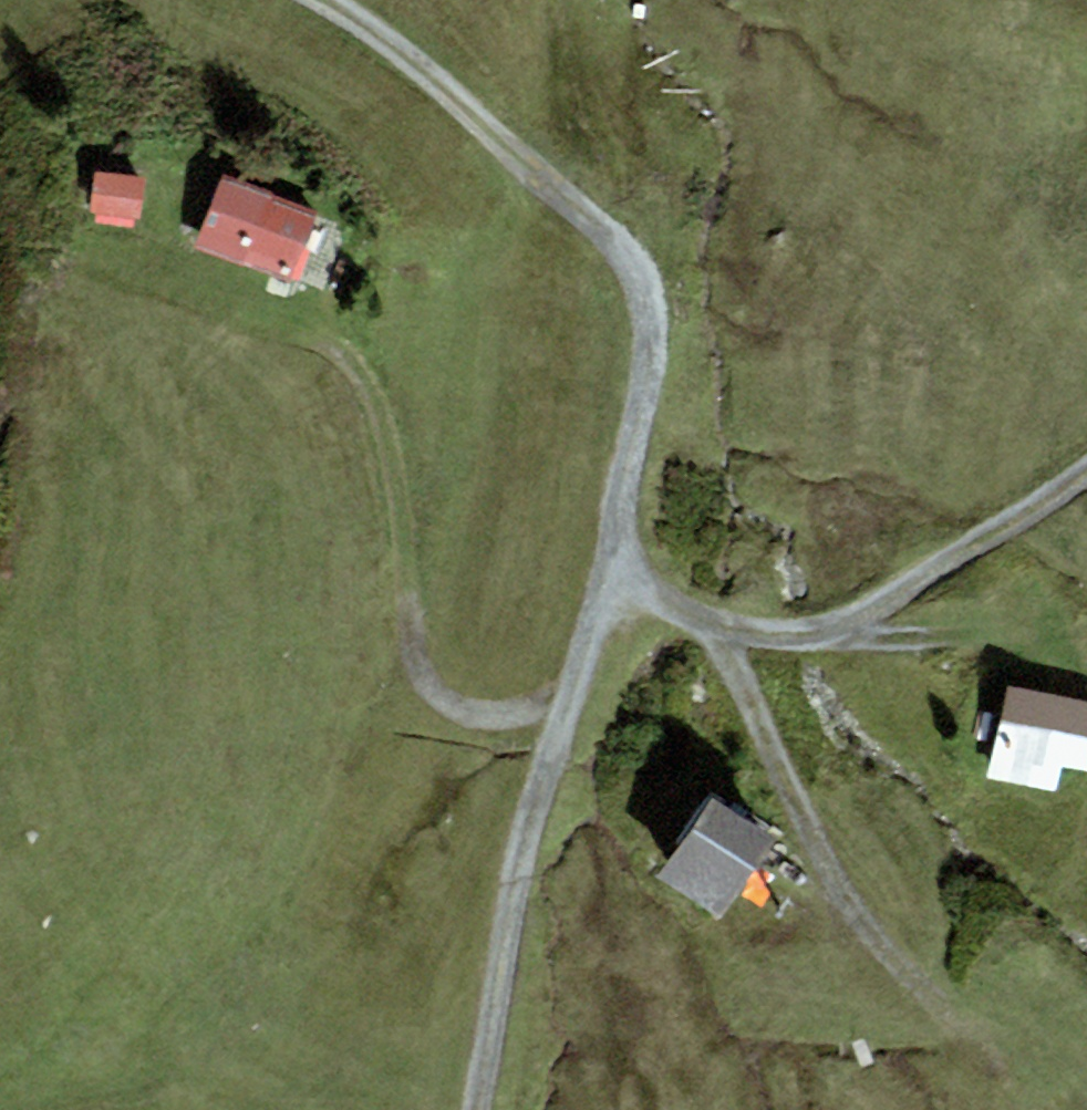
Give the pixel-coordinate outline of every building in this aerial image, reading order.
[(148,185),(99,179),(93,220),(142,227),(148,185)] [(316,224),(217,188),(194,250),(293,286),(316,224)] [(1009,693),(992,775),(1056,788),(1060,769),(1086,775),(1086,709),(1009,693)] [(709,793),(658,868),(715,906),(766,831),(709,793)]
